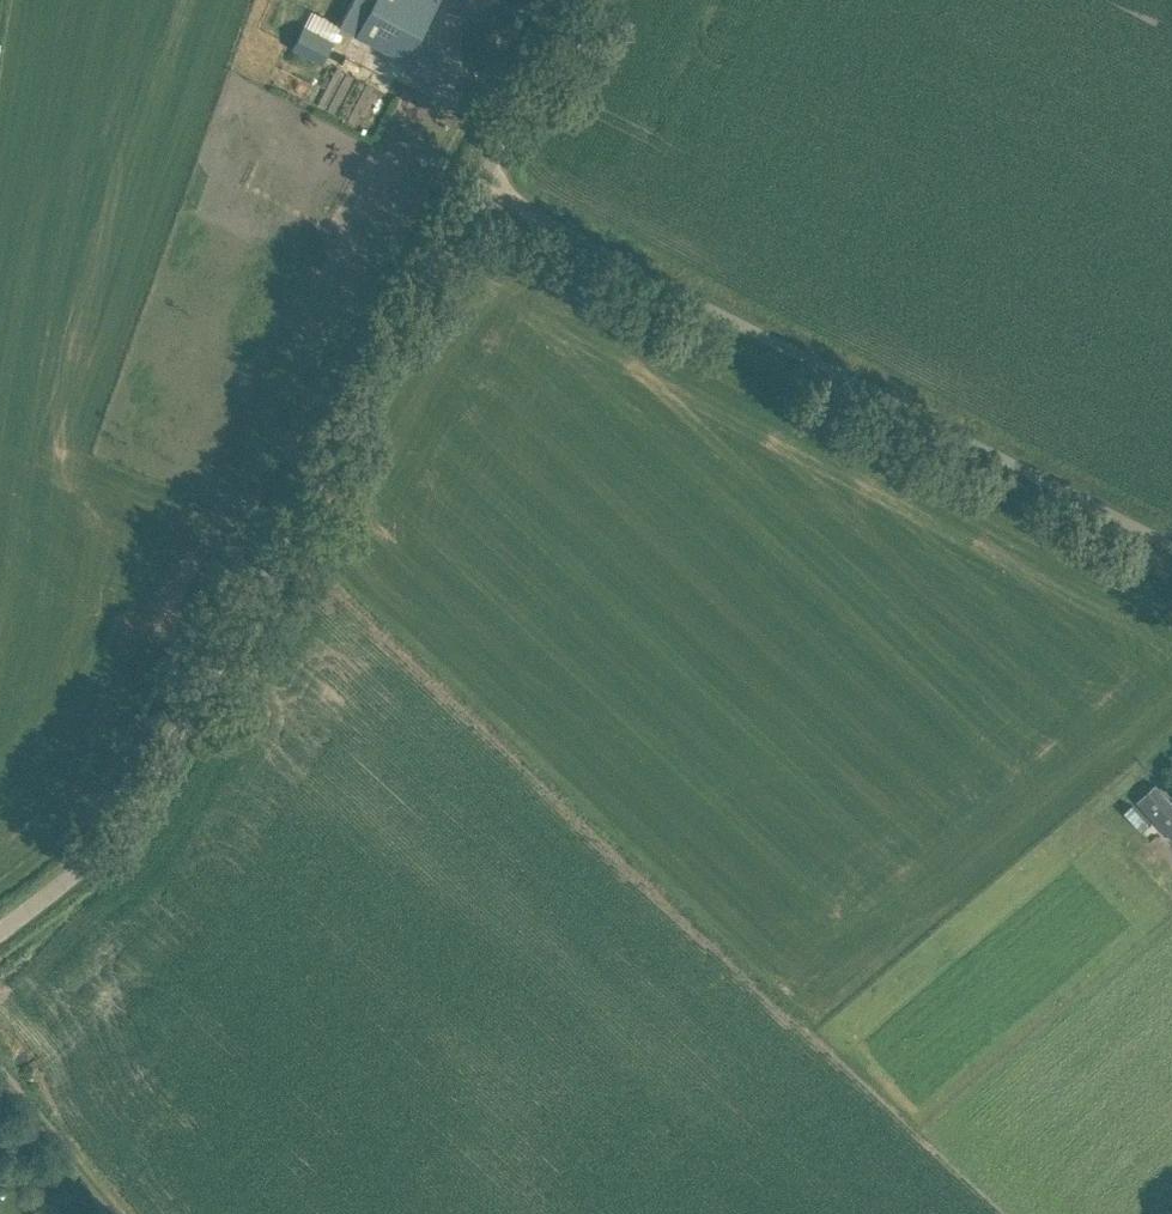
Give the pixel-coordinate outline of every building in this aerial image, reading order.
[(436,0),(376,0),(358,32),(406,58),(436,0)] [(294,45),(321,60),(331,40),(304,25),(294,45)] [(1171,835),(1171,800),(1156,783),(1138,799),(1171,835)]
